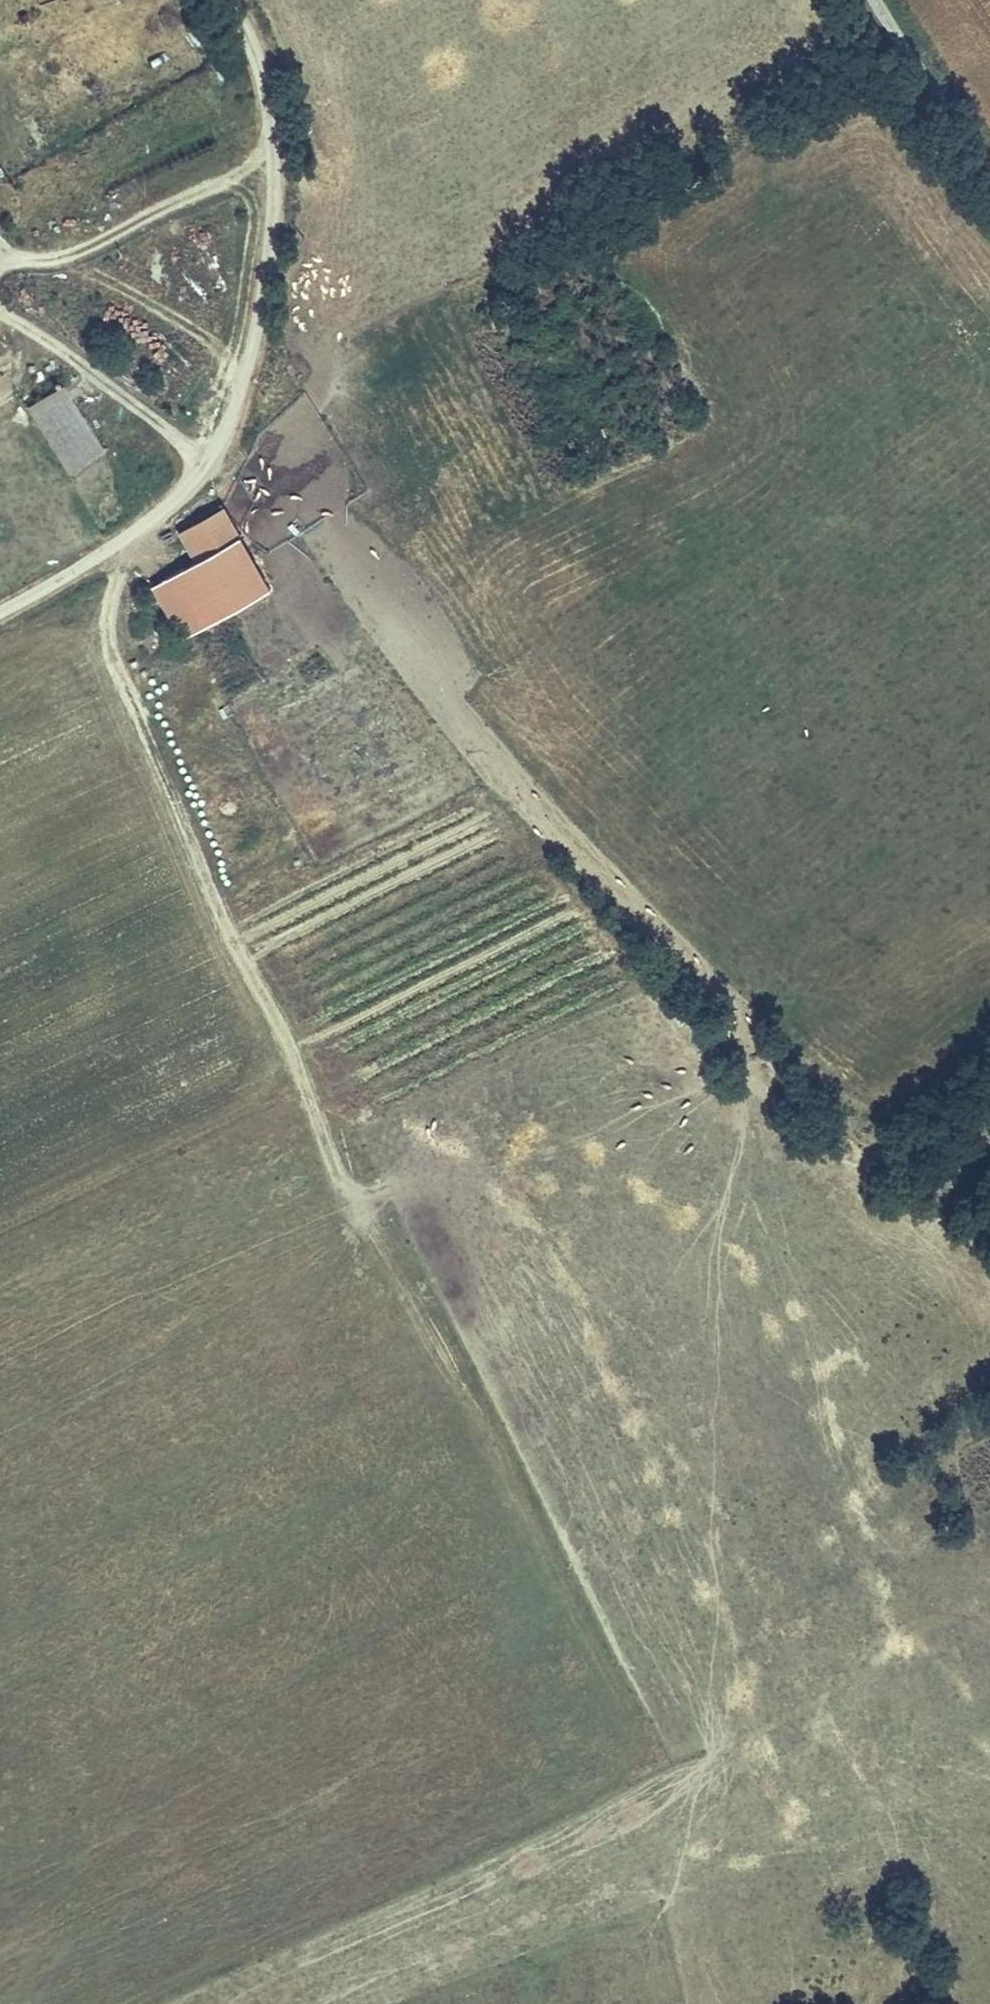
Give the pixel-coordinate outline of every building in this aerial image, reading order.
[(55,386),(17,409),(58,475),(98,449),(55,386)] [(180,641),(270,593),(223,506),(176,532),(192,562),(150,585),(180,641)] [(256,752),(366,697),(354,673),(244,727),(256,752)]
